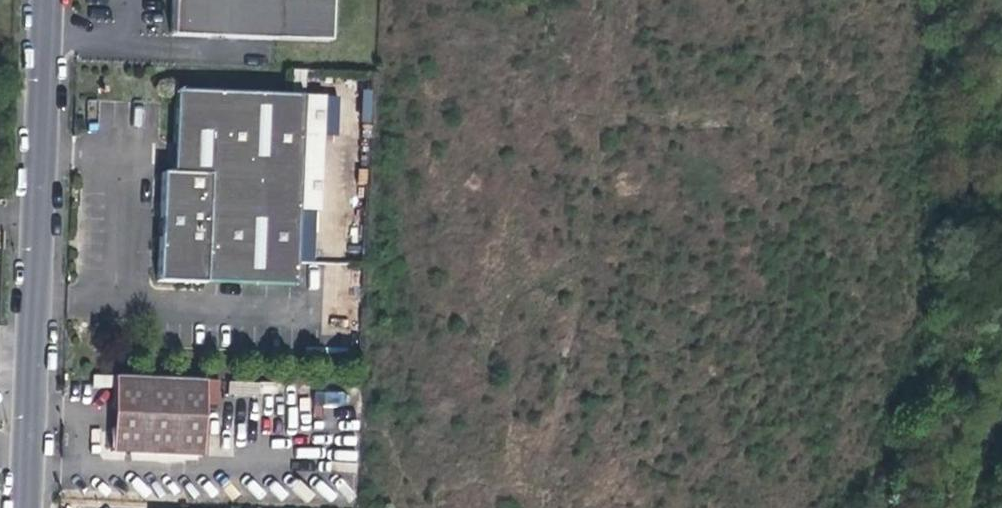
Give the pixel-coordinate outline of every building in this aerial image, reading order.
[(340,0),(183,0),(183,31),(340,31),(340,0)] [(318,219),(323,105),(302,104),(304,72),(290,71),(289,104),(172,98),(169,181),(159,180),(158,197),(154,290),(209,291),(209,289),(294,294),(297,219),(318,219)] [(205,382),(114,378),(112,414),(111,453),(202,457),(205,382)]
